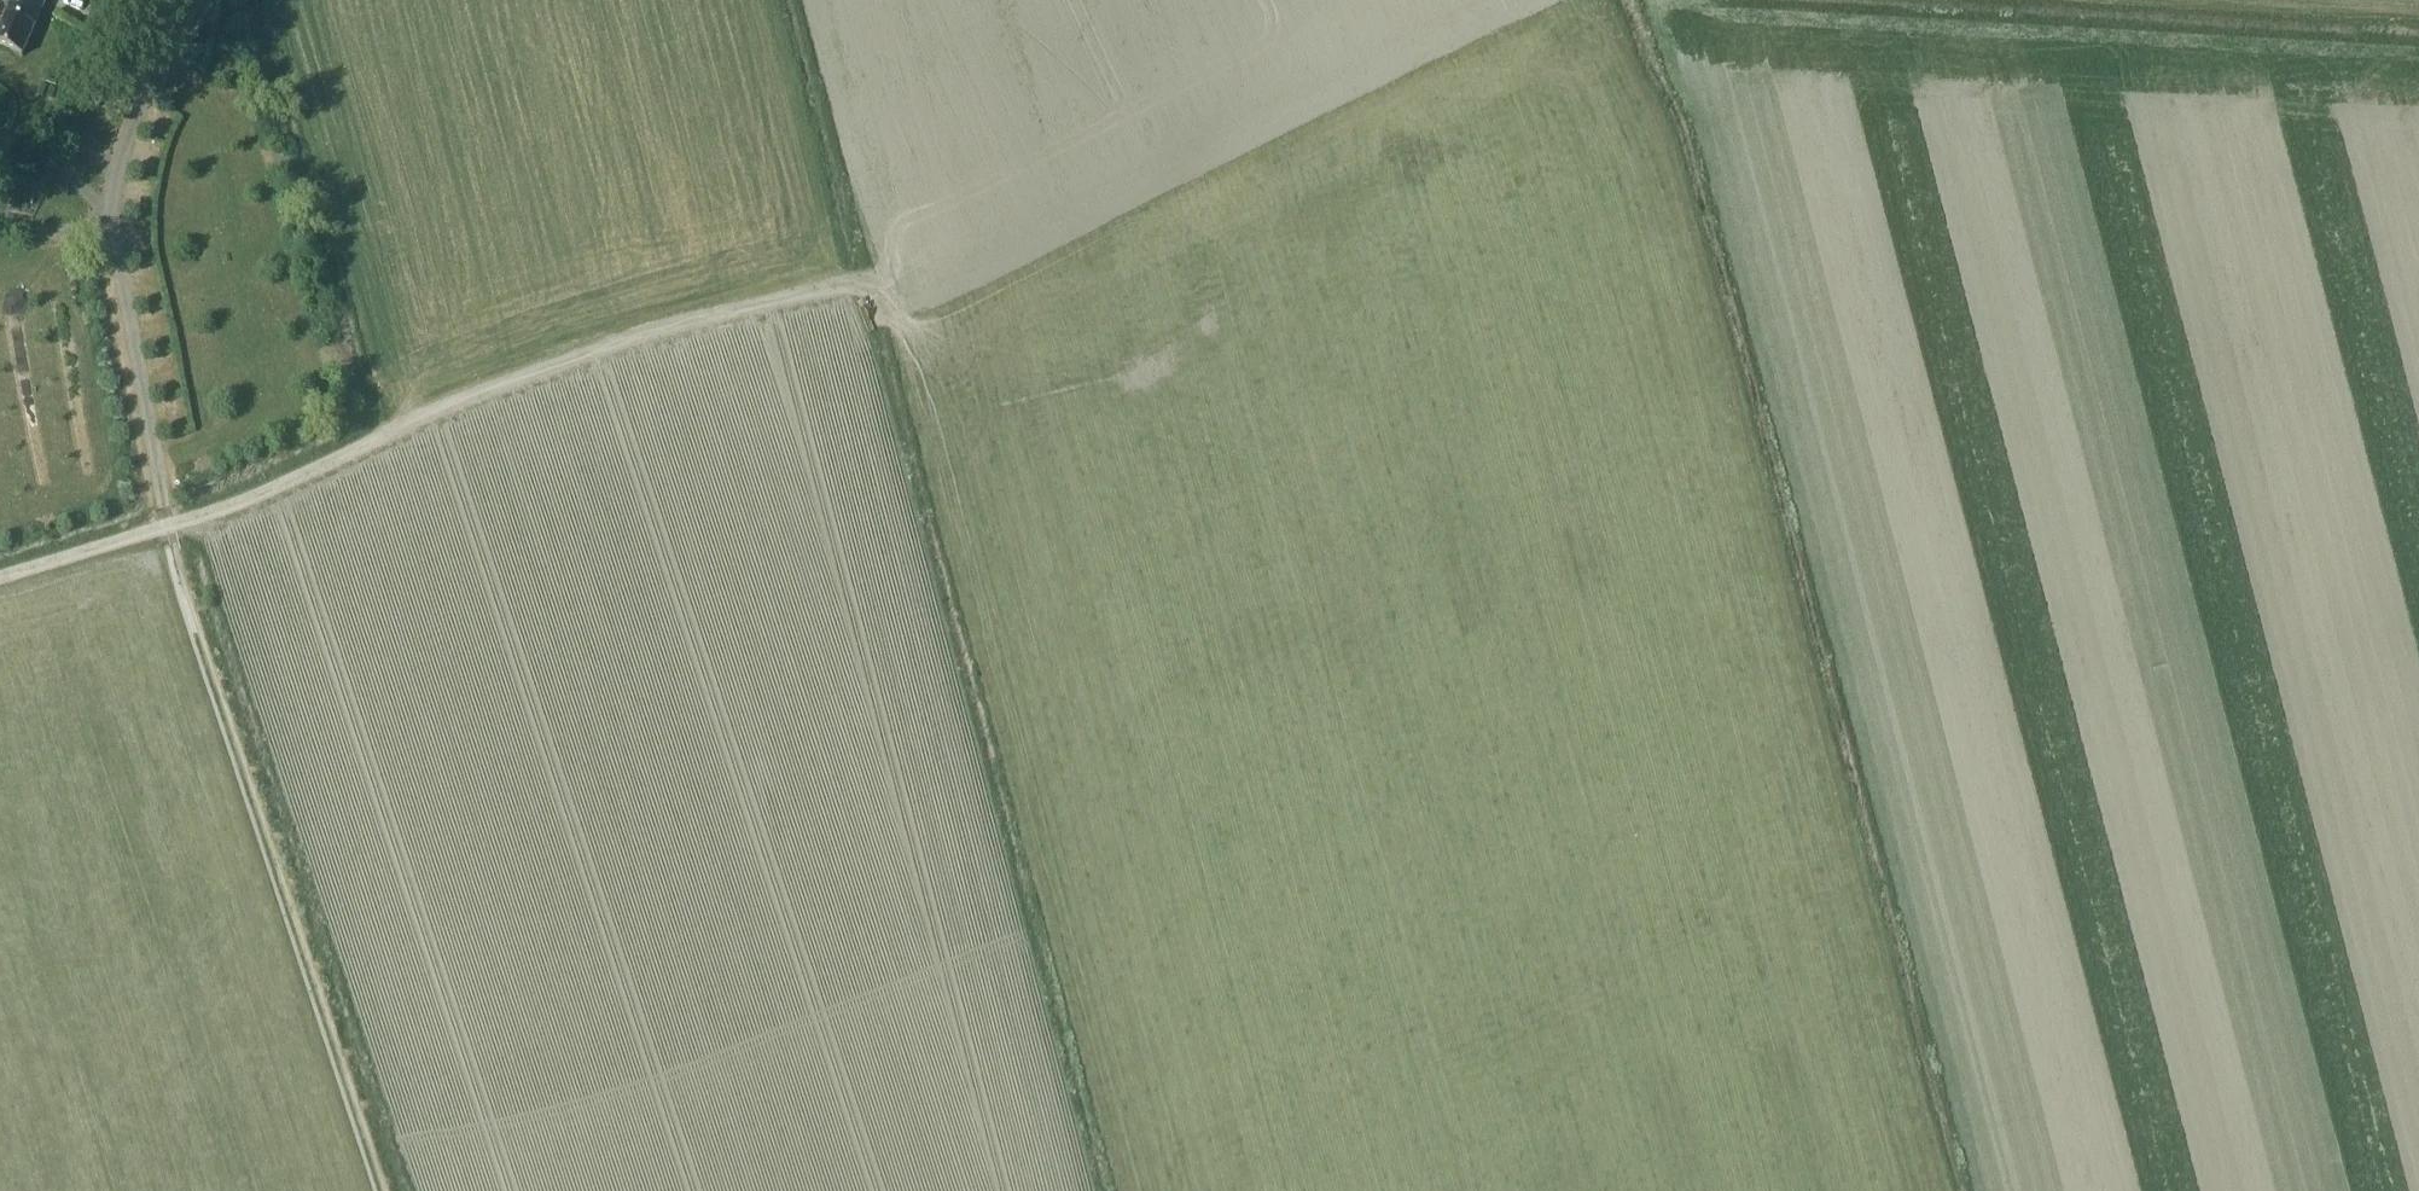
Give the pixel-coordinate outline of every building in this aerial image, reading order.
[(24,56),(47,0),(11,0),(13,1),(0,33),(0,46),(24,56)] [(88,106),(98,111),(108,90),(99,86),(88,106)]
